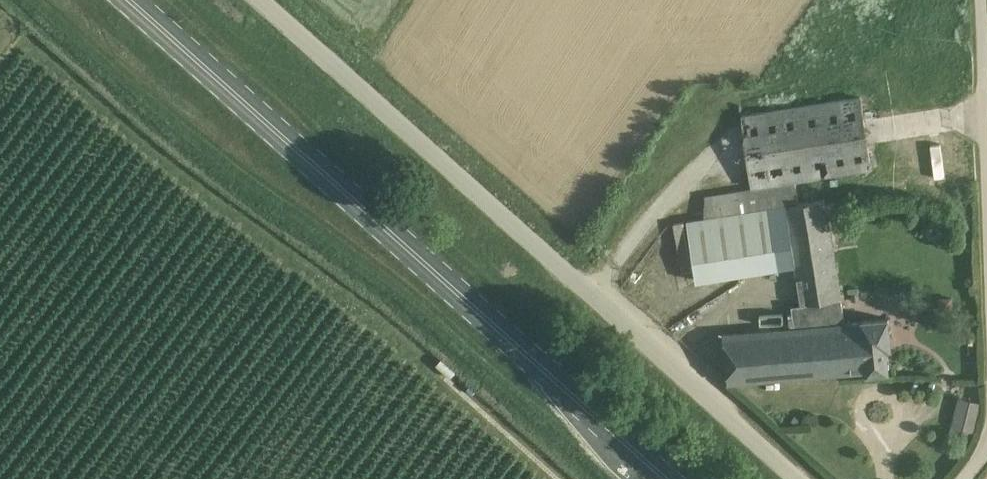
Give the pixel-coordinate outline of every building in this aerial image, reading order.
[(704,217),(728,214),(799,204),(795,182),(752,188),(705,196),(704,217)] [(826,200),(799,204),(728,214),(737,273),(794,265),(795,268),(805,326),(724,334),(728,382),(867,370),(867,372),(889,370),(887,347),(892,347),(889,317),(863,319),(863,321),(846,322),(826,200)] [(737,273),(728,214),(704,217),(687,220),(696,279),(737,273)] [(983,404),(959,397),(951,426),(975,433),(983,404)]
